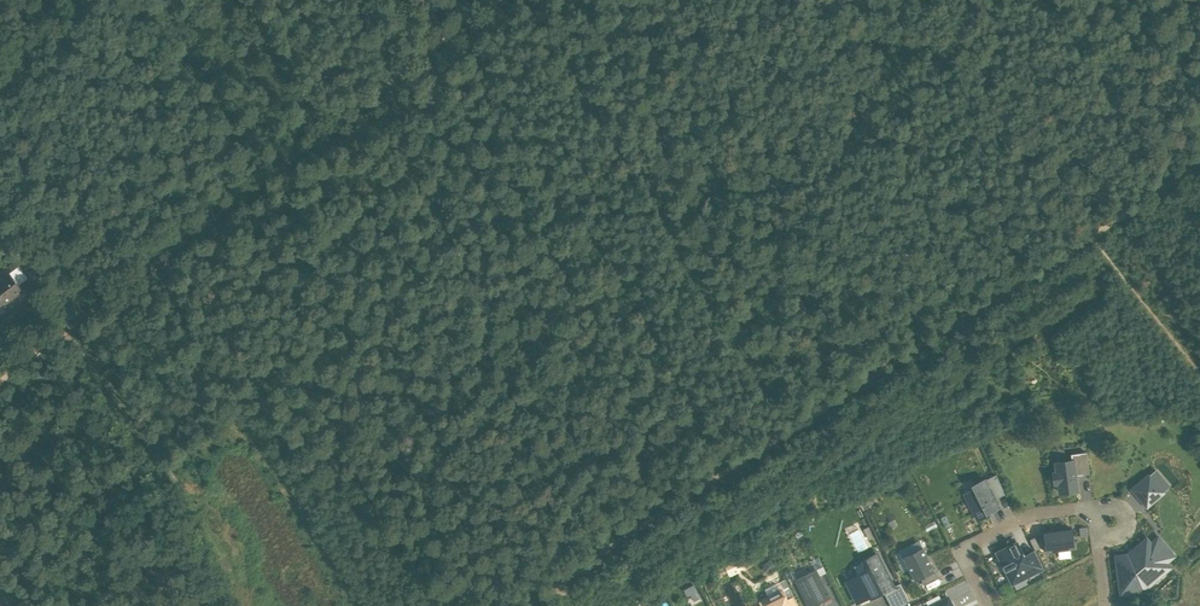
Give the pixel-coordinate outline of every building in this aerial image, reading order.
[(0,281),(0,296),(6,304),(24,290),(10,273),(0,281)] [(48,412),(54,422),(62,418),(56,407),(48,412)] [(80,410),(69,418),(77,430),(89,421),(80,410)] [(1087,452),(1073,454),(1074,461),(1076,475),(1090,473),(1087,452)] [(1076,475),(1074,461),(1055,463),(1057,472),(1054,473),(1055,482),(1059,482),(1060,491),(1078,489),(1076,475)] [(1150,474),(1162,488),(1170,481),(1158,467),(1150,474)] [(1132,486),(1147,504),(1164,490),(1162,488),(1150,474),(1149,472),(1132,486)] [(986,480),(995,498),(1005,493),(995,475),(986,480)] [(964,491),(979,519),(1001,508),(995,498),(986,480),(964,491)] [(898,524),(892,512),(887,515),(893,526),(898,524)] [(1044,532),(1046,551),(1075,547),(1072,528),(1044,532)] [(1126,589),(1127,589),(1142,587),(1167,566),(1164,561),(1172,554),(1158,538),(1150,545),(1146,541),(1129,556),(1121,557),(1122,564),(1120,565),(1122,582),(1124,581),(1125,589),(1126,589)] [(1024,555),(1017,542),(997,552),(1010,579),(1022,573),(1024,577),(1033,573),(1024,555)] [(935,571),(923,549),(904,558),(916,580),(921,578),(935,571)] [(1035,550),(1024,555),(1033,573),(1044,567),(1035,550)] [(847,580),(859,603),(883,590),(894,585),(878,554),(864,562),(868,570),(847,580)] [(817,570),(820,576),(827,572),(823,566),(817,570)] [(808,605),(812,605),(830,597),(820,576),(817,570),(795,581),(808,605)] [(938,577),(935,571),(921,578),(924,584),(938,577)] [(883,590),(891,605),(899,605),(910,600),(900,582),(894,585),(883,590)] [(764,605),(791,605),(788,599),(784,590),(762,601),(764,605)] [(788,599),(791,605),(798,605),(793,596),(788,599)] [(948,596),(929,605),(953,605),(948,596)]
